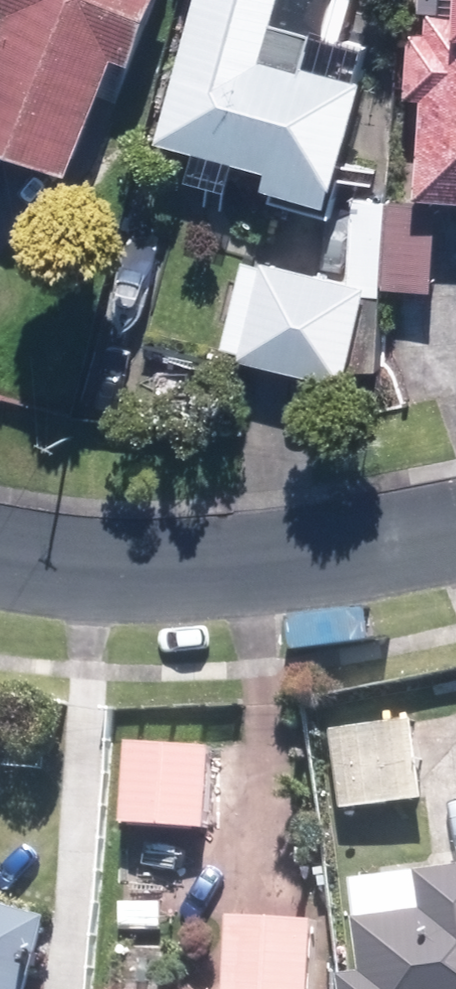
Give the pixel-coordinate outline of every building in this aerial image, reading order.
[(10,20),(0,47),(0,151),(67,176),(111,58),(135,67),(160,0),(0,0),(0,17),(10,20)] [(153,140),(267,173),(262,191),(327,210),(362,90),(301,72),(313,32),(271,20),(277,0),(194,0),(153,140)] [(405,98),(420,99),(414,200),(455,203),(455,0),(411,0),(405,98)] [(367,290),(366,295),(383,296),(383,288),(434,291),(437,232),(414,231),(416,203),(351,200),(347,285),(367,290)] [(158,247),(120,240),(109,304),(147,310),(158,247)] [(367,290),(347,285),(248,256),(220,352),(340,386),(366,295),(367,290)] [(417,723),(334,729),(339,810),(422,805),(417,723)] [(213,752),(123,745),(116,827),(207,835),(213,752)] [(356,886),(366,980),(340,983),(340,988),(455,988),(455,875),(356,886)] [(41,940),(46,920),(0,910),(0,988),(30,988),(41,940)] [(225,988),(311,988),(314,924),(229,919),(225,988)]
